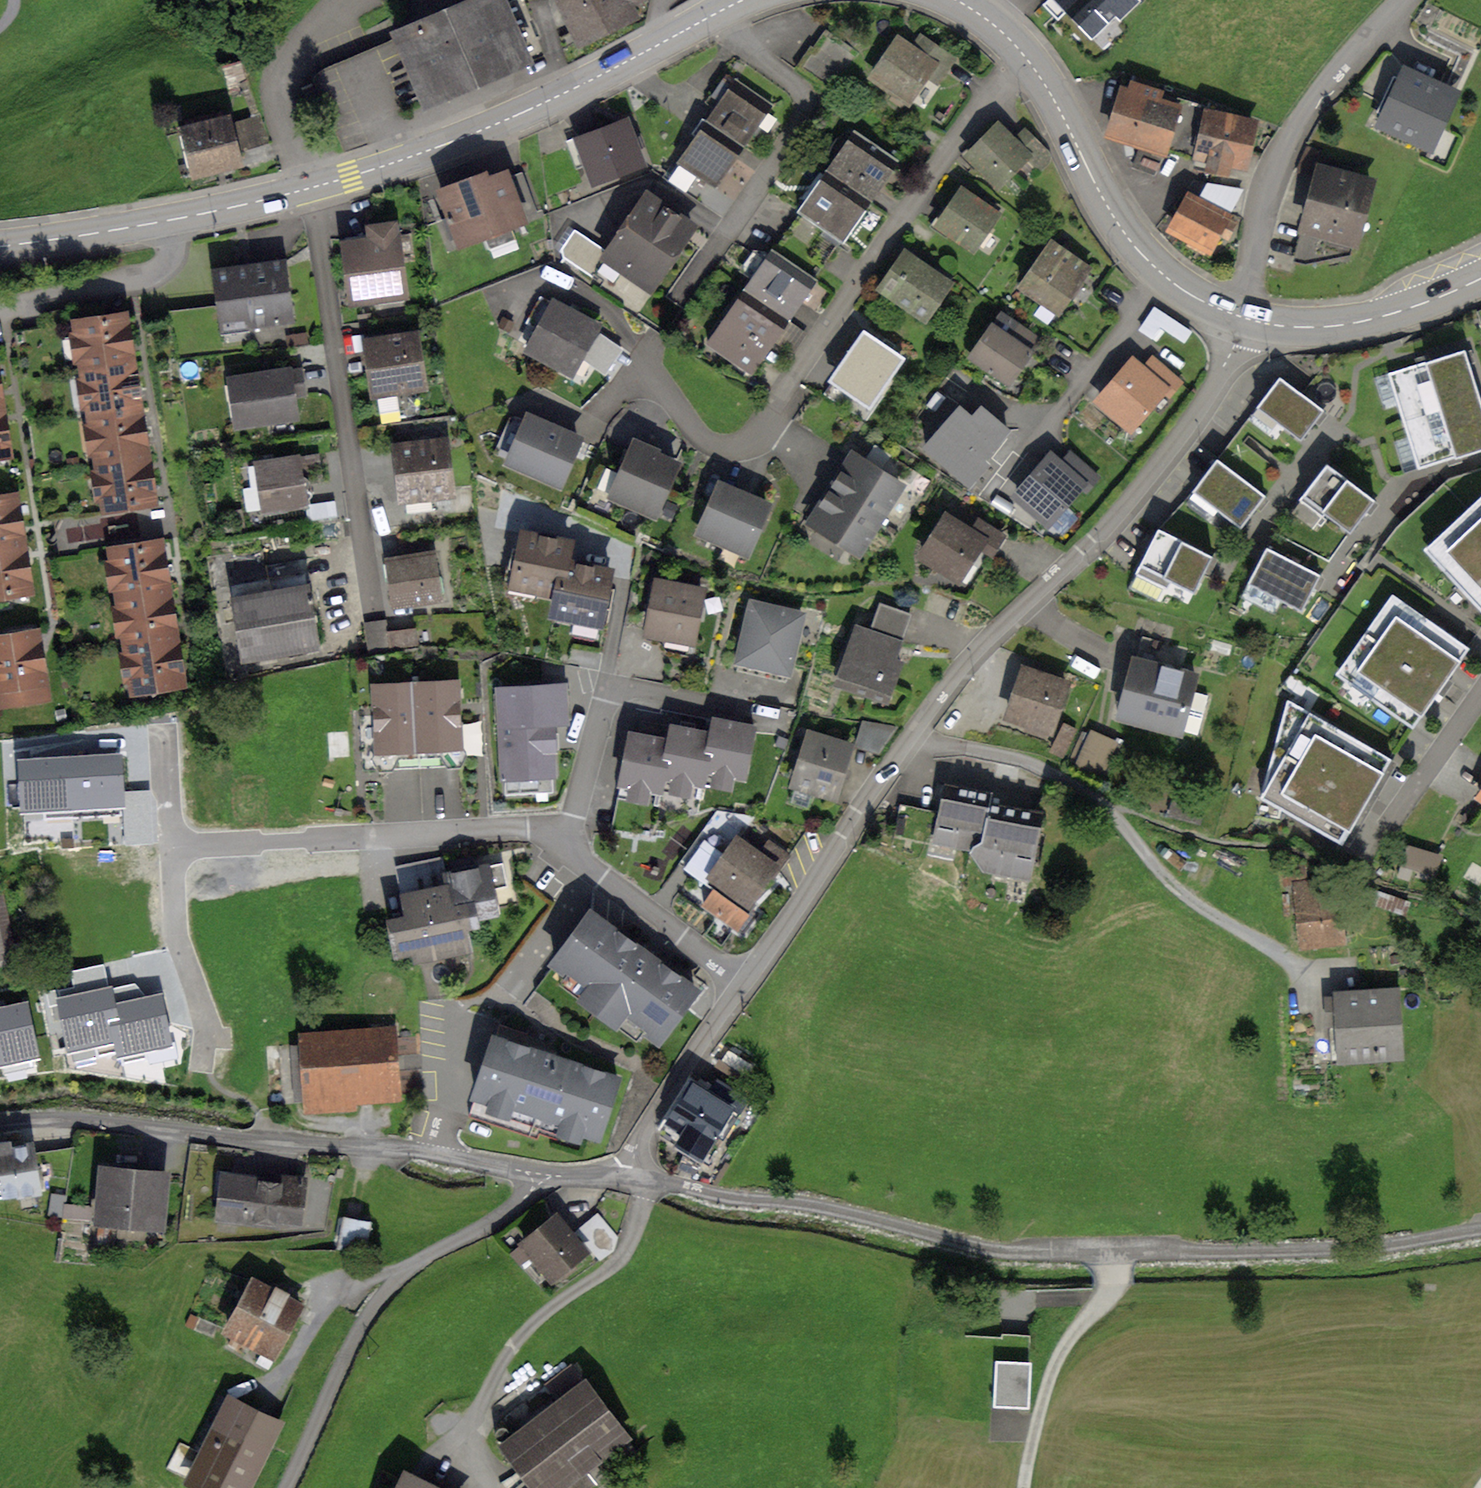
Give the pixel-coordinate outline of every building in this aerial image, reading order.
[(425,106),(524,70),(498,0),(483,0),(397,31),(425,106)] [(629,0),(564,0),(555,5),(578,51),(640,21),(634,10),(629,0)] [(634,10),(654,0),(629,0),(634,10)] [(1043,4),(1057,19),(1065,12),(1092,39),(1116,15),(1120,20),(1140,0),(1047,0),(1043,4)] [(810,50),(797,69),(830,93),(859,52),(830,33),(815,54),(810,50)] [(916,53),(898,40),(874,76),(908,100),(932,65),(943,73),(953,59),(930,44),(921,56),(916,53)] [(721,101),(736,80),(725,73),(711,94),(721,101)] [(1459,100),(1399,74),(1373,134),(1433,160),(1459,100)] [(772,104),(737,79),(736,80),(721,101),(707,121),(743,146),(755,129),(772,104)] [(1123,92),(1110,133),(1141,143),(1163,150),(1176,108),(1154,101),(1156,91),(1133,83),(1132,88),(1130,93),(1123,92)] [(1179,99),(1176,108),(1163,150),(1141,143),(1133,166),(1154,173),(1166,149),(1194,159),(1196,154),(1200,155),(1210,108),(1179,99)] [(1210,108),(1200,155),(1210,157),(1208,168),(1227,173),(1229,161),(1237,163),(1243,164),(1251,123),(1231,119),(1233,109),(1212,101),(1210,108)] [(725,173),(743,146),(707,121),(703,118),(692,133),(697,137),(679,163),(697,175),(715,187),(725,173)] [(629,122),(576,143),(595,191),(648,170),(629,122)] [(1017,143),(999,124),(968,155),(998,185),(1028,155),(1040,167),(1052,156),(1033,137),(1021,147),(1017,143)] [(184,140),(195,184),(243,172),(232,128),(184,140)] [(898,160),(855,131),(827,171),(870,201),(885,179),(898,160)] [(921,140),(914,149),(923,156),(930,147),(921,140)] [(697,175),(679,163),(668,179),(686,191),(697,175)] [(1321,170),(1305,228),(1354,241),(1369,183),(1345,177),(1321,170)] [(814,190),(799,212),(842,241),(870,201),(827,171),(814,190)] [(436,197),(458,251),(520,226),(499,172),(436,197)] [(1201,196),(1238,215),(1239,212),(1241,212),(1246,189),(1209,183),(1201,196)] [(982,202),(964,189),(938,224),(972,249),(998,214),(982,202)] [(604,258),(649,289),(688,233),(691,227),(647,197),(604,258)] [(1234,221),(1189,198),(1173,229),(1189,237),(1208,247),(1216,230),(1226,235),(1234,221)] [(1350,255),(1354,241),(1305,228),(1296,261),(1304,263),(1350,255)] [(344,247),(351,307),(408,299),(399,231),(368,235),(369,243),(344,247)] [(1054,249),(1020,291),(1050,315),(1084,273),(1054,249)] [(815,280),(771,250),(744,290),(789,320),(799,305),(815,280)] [(937,275),(906,252),(882,288),(925,318),(949,284),(937,275)] [(217,277),(225,335),(296,324),(288,266),(217,277)] [(789,320),(744,290),(708,343),(753,373),(779,334),(789,320)] [(599,335),(554,308),(528,353),(574,379),(599,335)] [(131,349),(126,319),(72,327),(103,515),(157,506),(150,467),(146,441),(135,374),(131,349)] [(880,341),(865,330),(830,379),(869,406),(904,358),(880,341)] [(1030,358),(992,331),(970,361),(1008,389),(1030,358)] [(367,356),(374,401),(427,393),(421,348),(367,356)] [(1465,352),(1390,375),(1418,466),(1480,446),(1480,403),(1465,352)] [(1136,366),(1099,405),(1130,433),(1166,394),(1136,366)] [(0,368),(0,465),(16,463),(8,418),(4,392),(0,368)] [(230,383),(236,431),(297,423),(291,375),(230,383)] [(1278,378),(1254,412),(1306,449),(1330,415),(1278,378)] [(961,413),(925,451),(967,490),(989,467),(985,464),(1009,439),(982,414),(973,424),(961,413)] [(582,447),(527,423),(507,468),(562,492),(582,447)] [(653,520),(676,467),(632,448),(609,501),(653,520)] [(396,457),(401,504),(453,498),(447,450),(396,457)] [(1262,493),(1218,461),(1194,494),(1239,525),(1262,493)] [(828,540),(858,558),(901,490),(869,471),(856,463),(814,531),(828,540)] [(1016,503),(1049,531),(1083,491),(1051,464),(1016,503)] [(1381,505),(1327,464),(1303,496),(1357,537),(1381,505)] [(256,471),(262,517),(306,510),(300,465),(256,471)] [(771,509),(719,488),(699,540),(751,561),(771,509)] [(20,500),(0,503),(0,606),(39,599),(30,555),(25,529),(20,500)] [(1426,551),(1480,609),(1480,500),(1426,551)] [(985,542),(946,518),(919,560),(958,585),(985,542)] [(1232,555),(1174,525),(1155,560),(1213,591),(1232,555)] [(558,601),(562,573),(567,549),(520,540),(511,592),(558,601)] [(164,544),(108,552),(128,696),(184,688),(179,647),(172,602),(168,577),(164,544)] [(1319,574),(1266,547),(1248,583),(1301,610),(1319,574)] [(385,566),(392,610),(441,602),(434,558),(385,566)] [(562,573),(558,601),(554,620),(603,628),(611,581),(562,573)] [(654,586),(644,637),(695,647),(705,596),(654,586)] [(231,607),(240,662),(317,650),(309,595),(231,607)] [(1468,648),(1394,598),(1341,675),(1415,726),(1468,648)] [(806,619),(752,605),(736,669),(790,682),(806,619)] [(860,631),(839,683),(880,701),(912,623),(882,611),(872,636),(860,631)] [(41,635),(0,642),(0,710),(1,713),(53,704),(41,635)] [(1133,667),(1118,722),(1181,739),(1196,684),(1133,667)] [(1024,674),(1008,727),(1054,740),(1070,688),(1024,674)] [(414,691),(417,757),(458,755),(456,689),(414,691)] [(567,689),(501,691),(505,791),(556,789),(554,730),(568,729),(567,689)] [(375,758),(417,757),(414,691),(373,693),(375,758)] [(1393,764),(1308,715),(1259,800),(1344,849),(1393,764)] [(663,738),(627,731),(625,744),(613,804),(652,811),(655,798),(692,805),(694,796),(708,798),(710,790),(747,797),(761,728),(709,718),(707,727),(706,731),(692,729),(665,724),(663,738)] [(1117,749),(1070,732),(1060,760),(1107,777),(1117,749)] [(808,738),(792,791),(835,805),(852,751),(808,738)] [(94,758),(70,759),(73,817),(102,815),(102,803),(120,802),(118,757),(94,758)] [(41,760),(22,761),(24,807),(43,806),(44,818),(73,817),(70,759),(41,760)] [(1175,783),(1167,814),(1202,823),(1210,792),(1175,783)] [(985,836),(991,804),(992,798),(945,789),(938,826),(985,836)] [(125,793),(125,809),(144,808),(144,792),(125,793)] [(991,804),(985,836),(970,853),(983,873),(1031,883),(1043,813),(991,804)] [(756,816),(717,811),(681,866),(714,891),(702,906),(739,933),(789,858),(748,828),(756,816)] [(1443,856),(1407,844),(1397,877),(1433,888),(1443,856)] [(449,898),(391,909),(402,971),(465,960),(459,927),(493,921),(484,873),(445,880),(449,898)] [(1336,880),(1293,884),(1300,946),(1343,943),(1336,880)] [(1406,916),(1411,902),(1371,888),(1366,903),(1406,916)] [(721,988),(603,902),(562,958),(680,1043),(721,988)] [(11,963),(0,912),(0,965),(11,963)] [(88,994),(60,1000),(70,1046),(93,1042),(97,1056),(121,1051),(111,1007),(108,990),(88,994)] [(1334,996),(1335,1058),(1392,1058),(1392,996),(1334,996)] [(135,1002),(111,1007),(121,1051),(123,1063),(147,1058),(145,1046),(168,1042),(159,997),(135,1002)] [(0,1010),(0,1061),(35,1054),(25,1005),(1,1010),(0,1010)] [(637,1074),(515,1036),(494,1104),(616,1142),(637,1074)] [(304,1050),(309,1114),(394,1108),(390,1044),(304,1050)] [(714,1094),(694,1082),(664,1129),(680,1139),(675,1145),(707,1165),(748,1099),(721,1082),(714,1094)] [(0,1155),(0,1200),(38,1196),(33,1152),(0,1155)] [(167,1169),(100,1166),(97,1225),(164,1229),(167,1169)] [(220,1173),(216,1217),(302,1225),(306,1181),(220,1173)] [(372,1221),(343,1218),(340,1250),(369,1252),(372,1221)] [(564,1219),(521,1254),(550,1290),(593,1254),(564,1219)] [(302,1305),(253,1281),(224,1337),(273,1362),(302,1305)] [(498,1446),(529,1487),(593,1487),(597,1485),(589,1473),(631,1442),(585,1381),(498,1446)] [(284,1425),(229,1399),(203,1453),(179,1442),(166,1469),(187,1479),(183,1487),(187,1487),(253,1487),(284,1425)] [(396,1487),(440,1487),(404,1471),(396,1487)]
